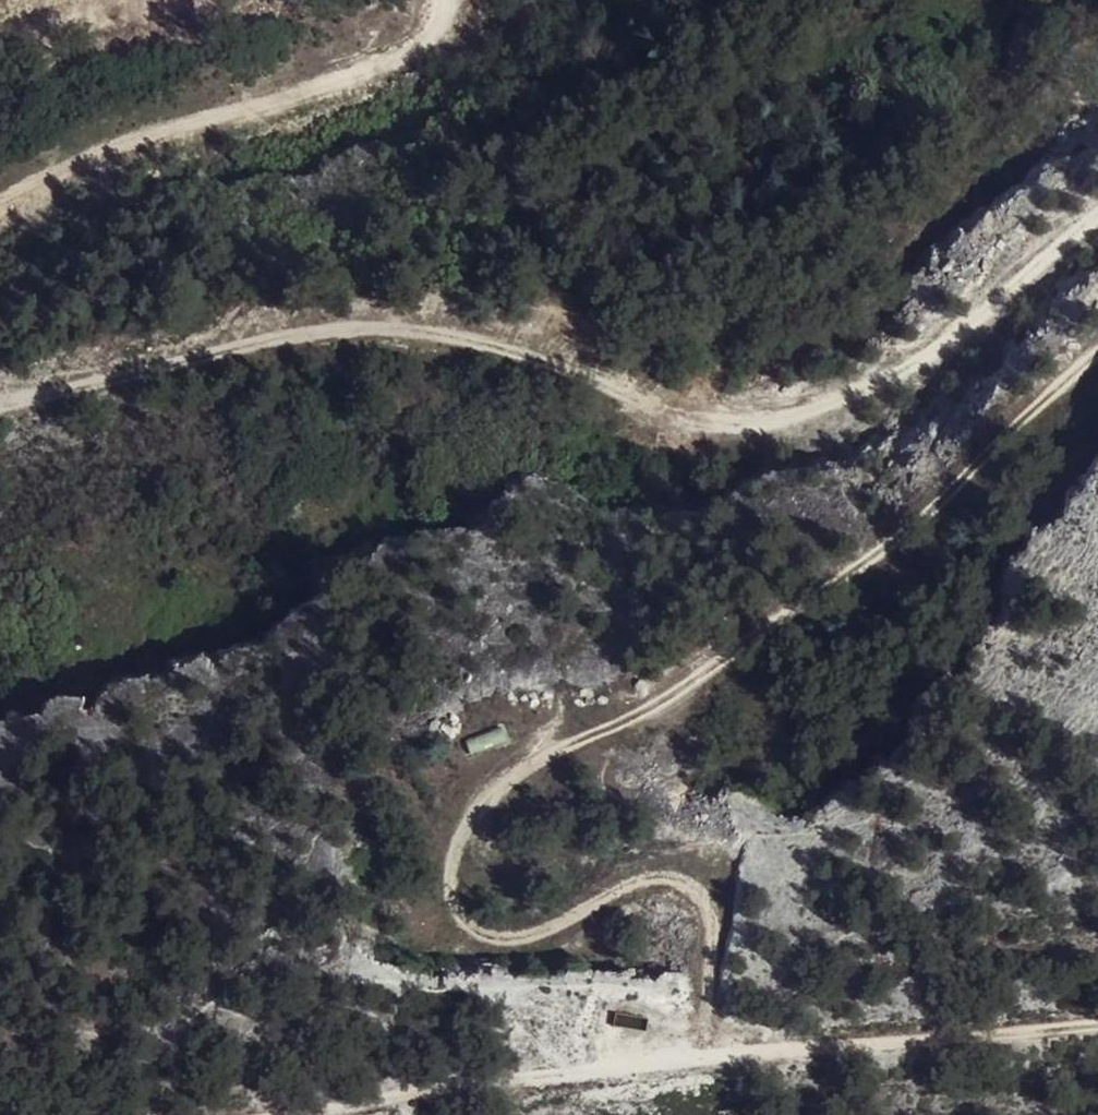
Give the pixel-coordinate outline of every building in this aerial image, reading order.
[(470,756),(507,739),(498,719),(461,735),(470,756)]
